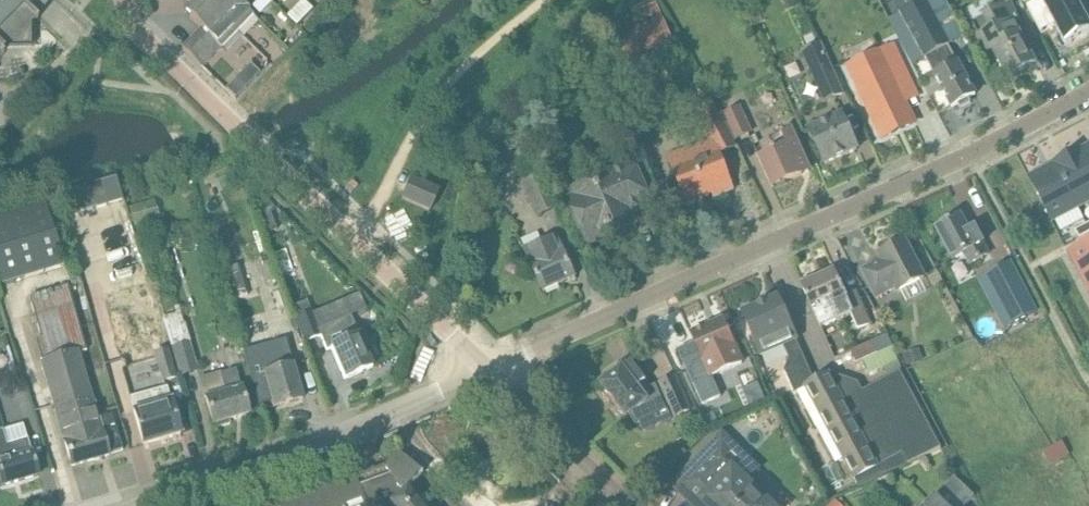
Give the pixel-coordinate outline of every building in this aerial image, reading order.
[(2,56),(4,54),(3,53),(8,48),(32,48),(31,25),(36,20),(37,20),(38,19),(18,0),(0,0),(0,53),(2,56)] [(201,28),(220,47),(236,30),(206,0),(189,0),(193,4),(185,12),(201,28)] [(236,30),(252,14),(238,0),(206,0),(236,30)] [(252,14),(255,10),(250,5),(255,0),(238,0),(252,14)] [(287,16),(297,25),(312,9),(303,0),(287,16)] [(961,107),(970,102),(968,98),(975,94),(949,45),(951,44),(928,0),(898,0),(896,1),(926,57),(952,106),(959,103),(961,107)] [(1021,70),(1035,63),(1026,47),(1032,44),(1017,15),(1016,16),(1009,2),(1013,0),(984,0),(964,10),(986,52),(993,49),(1008,77),(1012,75),(1013,78),(1022,73),(1021,70)] [(1026,5),(1041,32),(1054,25),(1065,46),(1088,34),(1088,26),(1083,15),(1086,14),(1078,0),(1077,0),(1076,1),(1075,0),(1036,0),(1026,5)] [(638,30),(600,46),(609,68),(672,42),(656,4),(632,14),(638,30)] [(211,56),(220,47),(201,28),(192,38),(211,56)] [(211,56),(192,38),(182,48),(201,66),(211,56)] [(854,75),(853,75),(883,137),(896,131),(901,129),(914,123),(887,67),(901,60),(893,44),(879,50),(880,53),(884,61),(854,75)] [(806,59),(812,73),(825,102),(843,93),(821,45),(808,51),(806,59)] [(670,163),(685,202),(731,184),(719,154),(735,147),(711,100),(694,108),(710,140),(689,148),(691,155),(670,163)] [(739,106),(724,113),(736,139),(751,132),(739,106)] [(858,149),(842,113),(809,128),(825,164),(858,149)] [(810,170),(803,154),(791,128),(769,138),(775,150),(758,158),(772,188),(810,170)] [(1088,166),(1088,146),(1081,150),(1088,166)] [(1055,164),(1078,207),(1088,202),(1088,166),(1081,150),(1055,164)] [(634,163),(593,180),(571,190),(574,197),(569,199),(588,245),(635,225),(630,212),(651,203),(634,163)] [(1052,221),(1078,207),(1055,164),(1029,178),(1052,221)] [(543,175),(523,184),(538,216),(558,207),(543,175)] [(101,183),(62,193),(69,216),(108,205),(123,201),(117,178),(101,183)] [(439,190),(411,178),(401,198),(429,211),(439,190)] [(129,207),(135,229),(160,222),(154,200),(129,207)] [(62,264),(44,201),(0,214),(0,282),(62,264)] [(961,214),(936,227),(952,259),(964,253),(970,264),(989,253),(975,227),(969,230),(961,214)] [(1075,230),(1079,237),(1079,238),(1088,233),(1088,228),(1087,224),(1075,230)] [(556,236),(524,250),(543,292),(575,277),(563,251),(556,236)] [(1081,276),(1088,272),(1088,240),(1068,251),(1081,276)] [(924,278),(905,241),(879,255),(882,261),(863,271),(877,297),(896,287),(898,291),(924,278)] [(1011,262),(986,276),(1011,324),(1037,311),(1011,262)] [(238,265),(221,270),(230,300),(233,299),(247,295),(238,265)] [(803,285),(802,285),(821,327),(851,314),(858,330),(871,324),(857,291),(845,296),(834,271),(815,280),(813,276),(801,281),(803,285)] [(152,333),(161,331),(148,280),(103,291),(120,360),(157,351),(152,333)] [(109,456),(108,454),(122,450),(111,415),(98,419),(79,353),(87,351),(69,287),(30,298),(42,338),(36,340),(42,360),(41,361),(72,466),(109,456)] [(755,306),(753,305),(746,308),(746,311),(742,312),(761,354),(783,344),(796,339),(789,322),(778,296),(755,306)] [(313,311),(296,316),(305,341),(321,335),(313,311)] [(164,319),(173,348),(180,375),(197,371),(189,343),(189,344),(180,314),(164,319)] [(351,315),(319,328),(321,335),(326,348),(330,347),(344,379),(372,367),(361,341),(357,329),(352,318),(351,315)] [(735,346),(723,320),(706,328),(704,326),(696,330),(695,333),(692,335),(695,343),(679,350),(703,404),(721,396),(712,376),(742,363),(735,347),(735,346)] [(366,326),(357,329),(361,341),(371,338),(366,326)] [(285,339),(243,351),(258,404),(271,400),(273,407),(303,399),(293,365),(285,339)] [(815,381),(796,339),(783,344),(789,357),(784,370),(794,394),(807,388),(858,486),(941,448),(900,371),(863,392),(859,384),(840,379),(832,382),(829,375),(815,381)] [(168,349),(155,353),(163,380),(176,377),(168,349)] [(919,349),(903,355),(907,366),(923,361),(919,349)] [(637,423),(667,410),(656,384),(651,387),(632,362),(623,369),(623,368),(601,385),(626,418),(630,415),(637,423)] [(241,387),(241,388),(235,369),(200,379),(213,425),(216,424),(217,428),(230,424),(229,420),(249,414),(241,387)] [(675,376),(660,383),(674,417),(690,410),(675,376)] [(758,380),(742,386),(750,406),(766,400),(758,380)] [(130,397),(134,411),(133,412),(143,445),(181,434),(171,400),(170,401),(166,388),(132,398),(131,397),(130,397)] [(717,410),(702,417),(708,430),(723,423),(717,410)] [(2,430),(0,422),(0,478),(2,486),(38,475),(23,424),(2,430)] [(702,502),(706,505),(772,505),(748,483),(760,470),(722,434),(672,485),(694,505),(698,505),(702,502)] [(1062,441),(1042,453),(1050,467),(1058,462),(1070,455),(1069,452),(1062,441)] [(437,503),(427,491),(420,497),(411,486),(421,474),(397,452),(383,467),(278,505),(434,505),(437,503)] [(974,497),(954,477),(926,505),(965,505),(974,497)]
